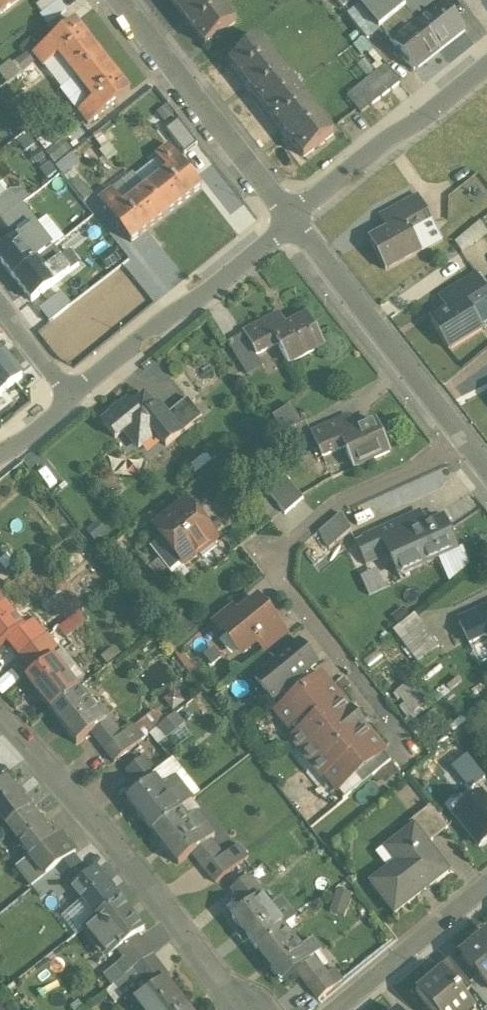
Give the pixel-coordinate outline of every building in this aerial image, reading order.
[(1,14),(19,0),(0,0),(0,13),(1,14)] [(68,10),(60,0),(45,0),(37,7),(50,24),(68,10)] [(217,0),(168,0),(205,47),(235,24),(217,0)] [(341,10),(354,0),(333,0),(341,10)] [(397,0),(370,0),(359,9),(378,32),(381,30),(388,38),(398,30),(391,22),(406,10),(401,4),(397,0)] [(401,4),(406,10),(418,25),(439,52),(464,32),(443,6),(443,5),(439,0),(406,0),(401,4)] [(359,9),(348,18),(366,41),(378,32),(359,9)] [(406,10),(391,22),(398,30),(388,38),(393,45),(418,25),(406,10)] [(75,23),(33,55),(43,69),(58,57),(75,80),(103,58),(75,23)] [(439,52),(418,25),(393,45),(415,72),(439,52)] [(332,133),(257,39),(228,63),(302,157),(332,133)] [(103,58),(75,80),(93,102),(78,113),(88,126),(130,93),(103,58)] [(48,152),(63,176),(80,164),(65,141),(48,152)] [(168,172),(145,190),(167,217),(202,189),(169,147),(156,157),(168,172)] [(145,190),(123,207),(111,192),(99,202),(132,244),(167,217),(145,190)] [(419,198),(389,214),(396,228),(405,223),(410,232),(431,220),(419,198)] [(2,220),(0,222),(0,240),(7,248),(17,240),(2,220)] [(442,241),(431,220),(410,232),(421,253),(442,241)] [(396,228),(371,242),(387,271),(421,253),(410,232),(405,223),(396,228)] [(457,243),(464,252),(486,235),(486,232),(481,225),(457,243)] [(0,253),(0,261),(14,279),(37,261),(19,238),(17,240),(7,248),(0,253)] [(434,274),(441,285),(458,274),(462,281),(476,271),(465,254),(434,274)] [(37,261),(14,279),(32,302),(69,273),(61,262),(46,273),(37,261)] [(448,294),(456,308),(465,303),(471,311),(486,301),(486,293),(486,292),(477,277),(448,294)] [(51,322),(73,305),(63,293),(41,310),(51,322)] [(471,311),(465,303),(456,308),(432,323),(449,351),(483,331),(471,311)] [(275,318),(245,334),(257,357),(278,346),(273,336),(282,332),(275,318)] [(282,332),(273,336),(278,346),(289,366),(323,348),(308,319),(282,332)] [(0,359),(0,396),(21,379),(4,356),(0,359)] [(152,409),(144,399),(134,407),(130,402),(103,424),(116,440),(125,432),(139,448),(156,435),(166,448),(182,435),(167,417),(157,405),(152,409)] [(188,400),(167,417),(182,435),(203,418),(188,400)] [(343,421),(312,435),(323,459),(345,449),(340,440),(350,436),(343,421)] [(350,436),(340,440),(345,449),(354,470),(389,455),(376,424),(350,436)] [(285,479),(267,494),(285,516),(303,501),(285,479)] [(217,543),(186,504),(154,530),(185,569),(217,543)] [(419,514),(379,532),(391,558),(400,578),(458,552),(444,521),(426,529),(419,514)] [(351,532),(341,515),(320,533),(330,550),(351,532)] [(379,532),(355,543),(367,568),(391,558),(379,532)] [(0,599),(0,647),(11,639),(24,628),(23,627),(0,599)] [(258,600),(239,616),(239,617),(223,630),(224,631),(242,653),(254,643),(277,625),(277,624),(258,600)] [(231,606),(211,622),(220,634),(224,631),(223,630),(239,617),(239,616),(231,606)] [(458,622),(469,647),(486,639),(486,629),(486,627),(486,609),(458,622)] [(439,648),(414,616),(394,631),(419,664),(439,648)] [(28,624),(23,627),(24,628),(11,639),(24,655),(41,641),(28,624)] [(288,638),(277,625),(254,643),(265,656),(269,654),(288,638)] [(288,638),(269,654),(276,663),(295,648),(288,638)] [(57,660),(41,641),(24,655),(38,673),(53,661),(54,662),(57,660)] [(276,663),(255,681),(273,703),(310,673),(316,667),(298,646),(295,648),(276,663)] [(54,662),(53,661),(38,673),(29,680),(38,691),(37,693),(43,701),(45,699),(55,710),(79,691),(54,662)] [(310,673),(282,695),(290,705),(318,682),(310,673)] [(383,755),(330,690),(327,693),(320,685),(323,683),(321,680),(318,682),(290,705),(278,715),(297,740),(294,742),(324,779),(327,776),(339,791),(354,779),(356,778),(383,755)] [(408,683),(395,693),(400,699),(412,715),(425,706),(408,683)] [(104,722),(79,691),(55,710),(52,712),(61,723),(60,724),(68,733),(70,731),(79,743),(91,734),(104,723),(104,722)] [(122,736),(108,719),(104,722),(104,723),(91,734),(105,751),(123,737),(122,736)] [(133,728),(122,736),(123,737),(105,751),(115,763),(143,741),(133,728)] [(383,755),(356,778),(362,786),(390,764),(383,755)] [(484,780),(467,758),(455,768),(472,790),(484,780)] [(160,779),(144,759),(127,773),(142,791),(154,781),(155,783),(160,779)] [(0,787),(0,819),(8,829),(31,811),(17,793),(15,794),(6,783),(8,782),(7,781),(0,786),(0,787)] [(142,791),(128,802),(129,803),(131,801),(140,812),(137,813),(144,822),(146,820),(156,831),(153,833),(154,833),(179,813),(155,783),(154,781),(142,791)] [(482,796),(454,817),(479,849),(486,842),(486,803),(482,796)] [(431,809),(410,825),(413,830),(415,829),(429,847),(449,831),(431,809)] [(31,811),(8,829),(22,846),(21,847),(30,859),(53,841),(44,830),(45,829),(31,811)] [(179,813),(154,833),(154,834),(155,833),(164,844),(163,845),(170,853),(172,852),(181,863),(180,863),(180,864),(192,854),(205,844),(204,843),(179,813)] [(413,830),(391,847),(401,862),(371,885),(395,915),(449,874),(429,847),(415,829),(413,830)] [(53,841),(30,859),(33,863),(46,879),(72,859),(76,856),(62,839),(56,844),(53,841)] [(208,840),(204,843),(205,844),(192,854),(206,871),(223,858),(208,840)] [(88,879),(72,859),(55,873),(71,895),(76,891),(74,890),(88,879)] [(33,863),(31,865),(27,861),(16,870),(32,890),(46,879),(33,863)] [(104,885),(96,874),(97,873),(97,872),(88,879),(74,890),(76,891),(98,919),(120,901),(106,884),(104,885)] [(249,876),(231,891),(245,908),(257,898),(259,900),(264,896),(249,876)] [(275,901),(268,892),(264,896),(259,900),(275,920),(286,912),(276,900),(275,901)] [(259,900),(257,898),(245,908),(232,919),(233,920),(234,919),(244,931),(243,932),(248,939),(250,937),(260,949),(258,951),(284,931),(275,920),(259,900)] [(134,919),(120,901),(98,919),(85,929),(109,959),(119,951),(137,937),(144,932),(143,931),(142,932),(133,921),(134,919)] [(286,912),(275,920),(284,931),(295,922),(286,912)] [(309,962),(284,931),(258,951),(259,952),(260,951),(269,962),(268,963),(274,971),(276,969),(286,981),(285,982),(285,983),(298,973),(310,963),(309,962)] [(477,945),(478,947),(464,959),(480,978),(486,987),(486,936),(477,945)] [(153,957),(137,937),(119,951),(127,960),(107,975),(115,985),(135,971),(153,957)] [(260,949),(250,937),(248,939),(246,941),(256,952),(258,951),(260,949)] [(170,979),(153,957),(135,971),(151,990),(164,981),(165,983),(170,979)] [(314,958),(309,962),(310,963),(298,973),(312,990),(329,976),(328,975),(314,958)] [(470,986),(455,968),(446,975),(464,996),(473,989),(470,986)] [(329,976),(312,990),(320,1000),(344,981),(335,970),(328,975),(329,976)] [(443,972),(417,993),(431,1009),(475,1009),(464,996),(446,975),(443,972)] [(480,978),(470,986),(473,989),(486,1006),(486,987),(480,978)] [(164,981),(151,990),(143,997),(152,1009),(188,1009),(189,1009),(188,1009),(174,992),(173,993),(165,983),(164,981)]
